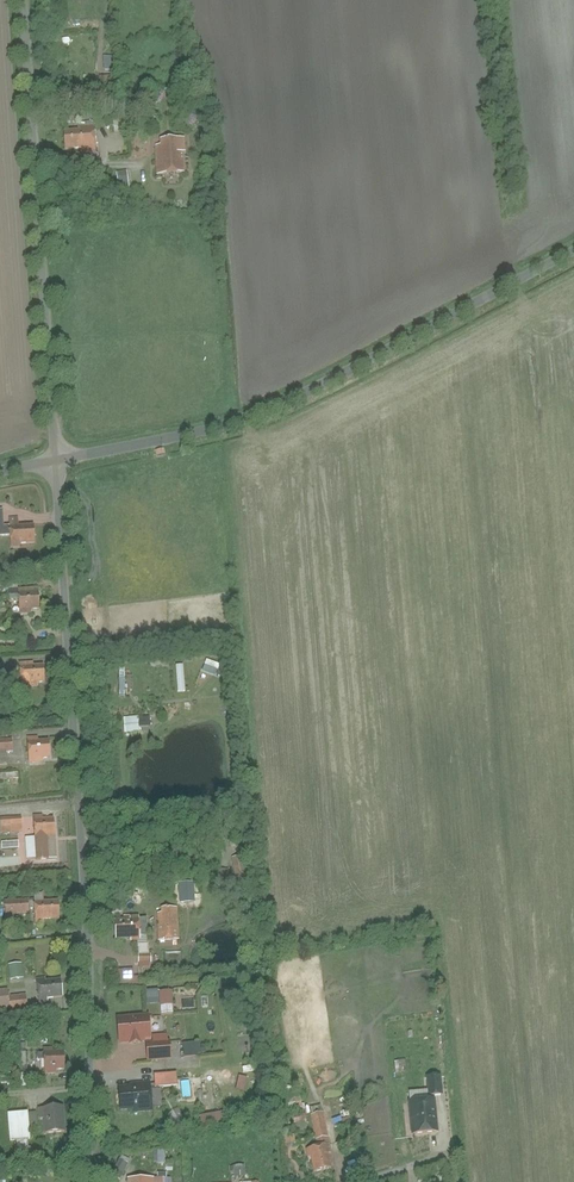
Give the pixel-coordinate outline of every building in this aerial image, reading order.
[(93,130),(63,132),(64,153),(94,152),(93,130)] [(184,152),(184,139),(157,140),(158,145),(154,145),(155,174),(182,173),(182,152),(184,152)] [(131,171),(120,171),(121,185),(132,184),(131,171)] [(2,532),(2,535),(12,534),(11,526),(8,527),(6,510),(0,510),(0,532),(2,532)] [(22,517),(11,518),(12,526),(23,525),(22,517)] [(12,526),(11,526),(12,534),(13,547),(25,546),(25,544),(41,542),(40,524),(23,525),(12,526)] [(43,592),(21,594),(23,613),(45,611),(43,592)] [(38,667),(23,668),(25,685),(49,683),(48,666),(38,667)] [(142,716),(126,718),(127,734),(143,732),(142,716)] [(42,737),(31,738),(32,761),(47,760),(47,757),(56,757),(54,739),(42,740),(42,737)] [(16,739),(2,740),(3,751),(17,750),(16,739)] [(47,815),(36,816),(40,860),(61,859),(57,817),(47,818),(47,815)] [(24,816),(3,818),(3,825),(4,832),(25,831),(24,816)] [(48,893),(37,894),(38,903),(49,902),(48,893)] [(34,900),(7,902),(9,920),(21,919),(21,915),(35,914),(34,900)] [(38,903),(37,903),(39,922),(48,922),(48,919),(65,917),(64,901),(49,902),(38,903)] [(165,911),(160,911),(162,939),(182,938),(181,906),(165,907),(165,911)] [(133,918),(114,920),(116,938),(133,936),(133,940),(146,939),(143,915),(133,916),(133,918)] [(153,952),(140,954),(141,963),(154,962),(153,952)] [(25,961),(12,963),(14,979),(27,977),(25,961)] [(48,978),(39,979),(41,1002),(67,1000),(65,979),(48,980),(48,978)] [(160,988),(148,990),(149,1003),(161,1001),(160,992),(160,988)] [(0,990),(0,1009),(13,1008),(12,996),(11,989),(0,990)] [(174,990),(160,992),(161,1001),(161,1005),(176,1003),(174,990)] [(13,1010),(30,1009),(29,994),(12,996),(13,1008),(13,1010)] [(155,1014),(118,1018),(121,1043),(158,1040),(155,1014)] [(171,1035),(159,1036),(159,1043),(172,1042),(171,1035)] [(203,1041),(186,1043),(187,1055),(204,1053),(203,1041)] [(159,1043),(149,1044),(151,1060),(177,1058),(175,1042),(172,1042),(159,1043)] [(71,1049),(48,1052),(49,1068),(72,1066),(71,1049)] [(399,1071),(409,1071),(409,1059),(398,1060),(399,1071)] [(179,1072),(158,1074),(159,1086),(180,1085),(179,1072)] [(443,1074),(427,1075),(429,1095),(445,1093),(443,1074)] [(205,1075),(190,1077),(192,1090),(210,1088),(210,1082),(206,1082),(205,1075)] [(155,1084),(128,1086),(130,1108),(156,1105),(155,1084)] [(441,1099),(413,1102),(416,1134),(444,1131),(441,1099)] [(72,1104),(42,1107),(43,1118),(47,1118),(48,1132),(74,1130),(72,1104)] [(39,1110),(14,1112),(14,1115),(10,1115),(13,1140),(18,1140),(31,1138),(36,1138),(35,1127),(41,1127),(39,1110)] [(328,1111),(313,1114),(318,1139),(333,1136),(328,1111)] [(18,1140),(19,1157),(33,1156),(31,1138),(18,1140)] [(333,1144),(310,1148),(311,1156),(316,1155),(319,1171),(338,1167),(333,1144)] [(120,1159),(114,1172),(124,1177),(130,1164),(120,1159)] [(248,1176),(248,1164),(234,1164),(234,1176),(248,1176)]
